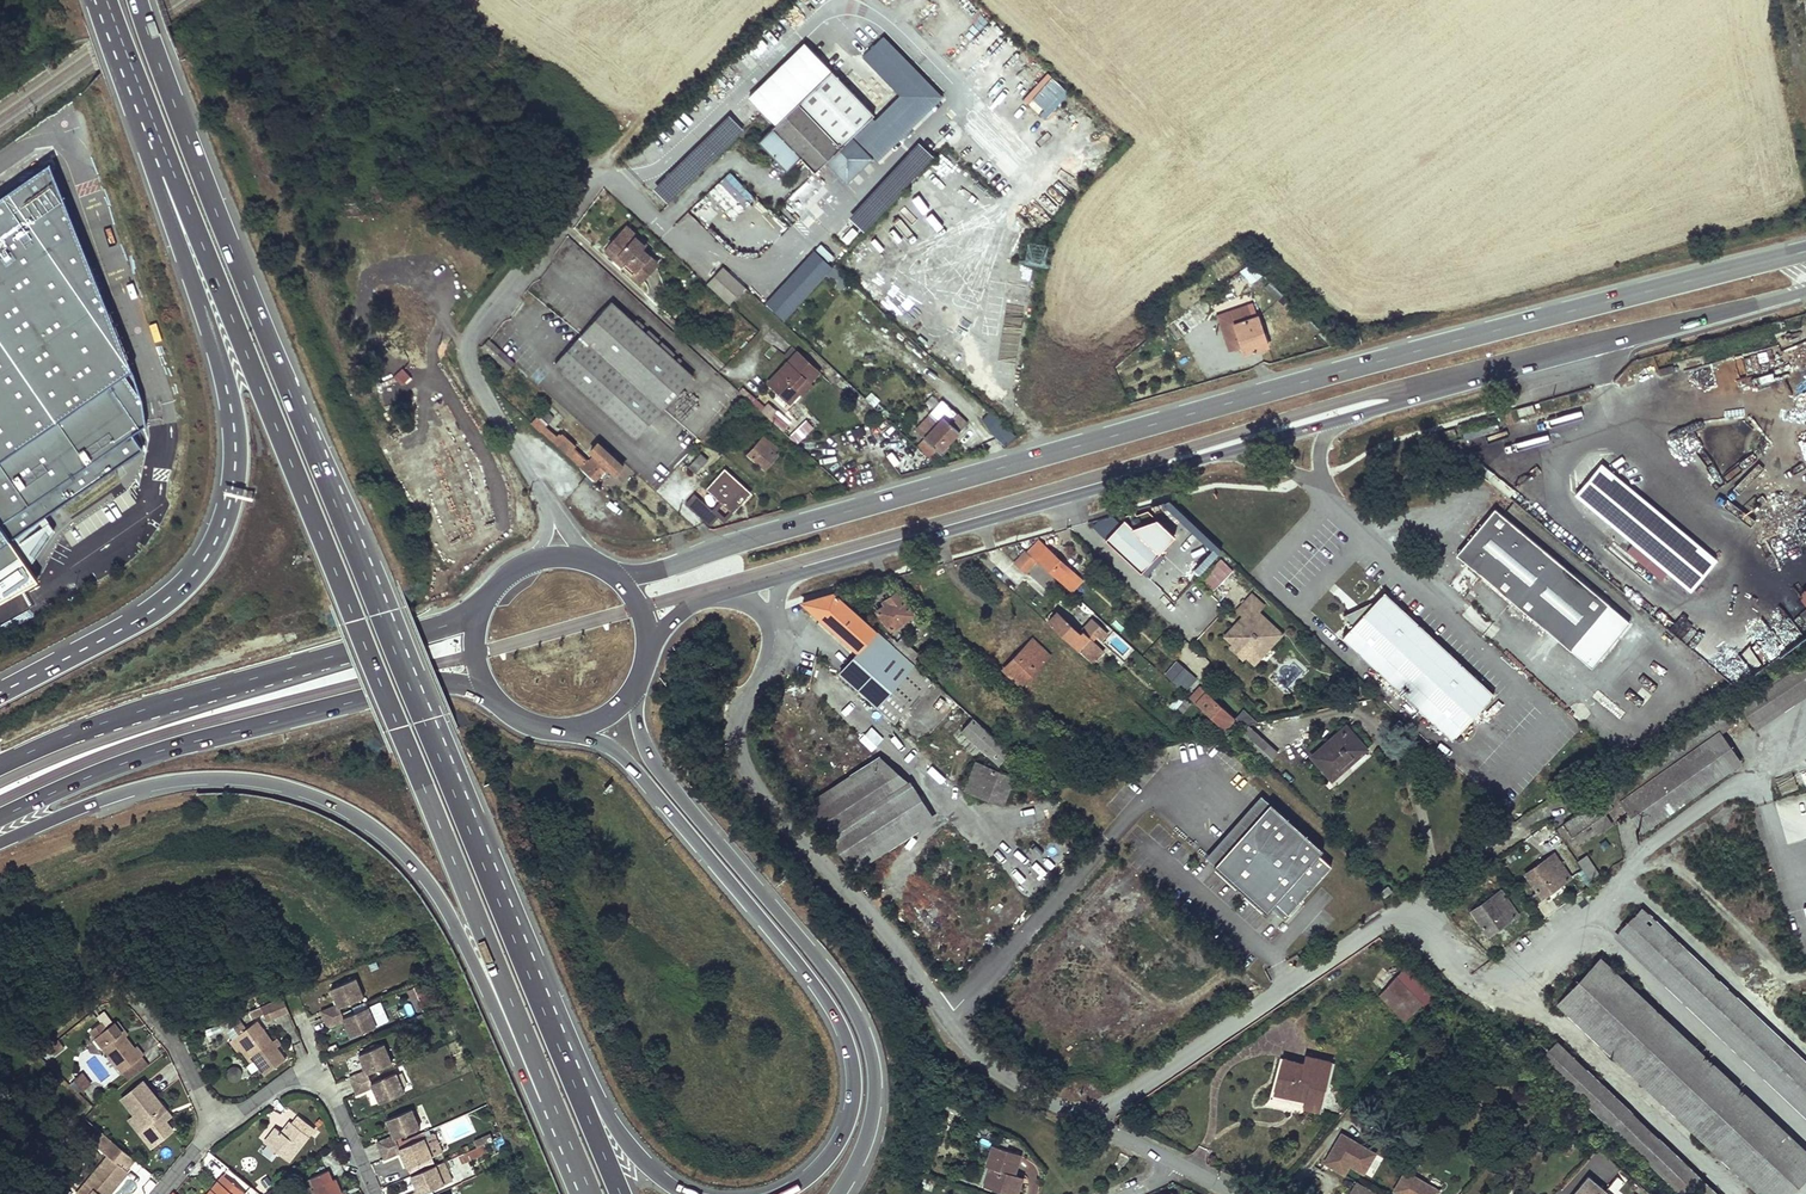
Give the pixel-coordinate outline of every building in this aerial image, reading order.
[(908,13),(901,21),(914,33),(921,25),(908,13)] [(792,110),(758,143),(774,159),(787,172),(801,158),(803,161),(830,135),(863,103),(832,71),(799,104),(792,110)] [(787,105),(792,110),(799,104),(794,99),(787,105)] [(803,161),(815,173),(828,160),(847,179),(868,158),(849,139),(874,115),(863,103),(830,135),(803,161)] [(1101,139),(1090,151),(1103,163),(1114,152),(1101,139)] [(782,177),(787,172),(774,159),(770,163),(782,177)] [(0,209),(0,557),(17,546),(151,454),(141,439),(155,431),(152,416),(153,414),(60,168),(0,209)] [(797,201),(814,219),(836,197),(819,179),(797,201)] [(912,191),(904,197),(915,212),(923,206),(912,191)] [(912,227),(920,221),(904,200),(887,213),(897,227),(907,220),(912,227)] [(627,226),(609,245),(627,262),(624,266),(640,282),(657,264),(641,249),(645,244),(627,226)] [(609,245),(604,251),(622,268),(624,266),(627,262),(609,245)] [(1248,263),(1239,272),(1252,285),(1261,276),(1248,263)] [(706,283),(723,299),(739,282),(724,268),(706,283)] [(739,282),(723,299),(728,304),(744,287),(739,282)] [(613,302),(581,336),(662,410),(694,376),(613,302)] [(1256,303),(1218,315),(1229,351),(1239,348),(1236,340),(1239,339),(1242,347),(1244,354),(1270,346),(1256,303)] [(636,439),(662,410),(581,336),(555,364),(636,439)] [(794,348),(786,356),(790,361),(798,353),(794,348)] [(819,373),(798,353),(790,361),(768,383),(788,403),(799,393),(809,383),(819,373)] [(1651,381),(1658,377),(1650,362),(1643,366),(1651,381)] [(803,396),(813,387),(809,383),(799,393),(803,396)] [(931,395),(923,406),(931,412),(939,401),(931,395)] [(761,411),(774,423),(782,414),(769,402),(761,411)] [(787,413),(775,425),(782,432),(794,419),(787,413)] [(944,417),(924,438),(939,453),(967,424),(956,414),(949,422),(944,417)] [(541,432),(546,427),(538,420),(533,424),(541,432)] [(546,427),(541,432),(560,449),(567,456),(578,466),(584,459),(574,449),(575,447),(562,435),(560,437),(558,435),(557,437),(546,427)] [(1455,428),(1444,430),(1446,438),(1456,434),(1455,428)] [(764,438),(748,455),(765,469),(777,456),(773,453),(776,449),(764,438)] [(586,461),(584,459),(578,466),(593,480),(595,481),(607,468),(615,475),(623,467),(598,444),(590,452),(595,456),(589,462),(588,460),(586,461)] [(701,454),(689,468),(696,474),(708,461),(701,454)] [(1718,561),(1603,464),(1577,494),(1691,591),(1718,561)] [(624,485),(633,472),(626,467),(617,479),(624,485)] [(724,470),(707,489),(731,511),(748,493),(724,470)] [(694,495),(685,504),(707,523),(715,514),(694,495)] [(1611,603),(1499,508),(1460,553),(1573,648),(1611,603)] [(1123,524),(1115,517),(1101,521),(1095,527),(1146,574),(1149,571),(1145,568),(1161,551),(1176,535),(1150,511),(1127,520),(1123,524)] [(589,519),(587,529),(601,532),(603,522),(589,519)] [(1038,537),(1019,543),(1030,553),(1041,541),(1038,537)] [(1041,541),(1030,553),(1040,562),(1041,560),(1074,590),(1084,580),(1041,541)] [(17,546),(0,557),(0,579),(27,561),(17,546)] [(1165,555),(1161,551),(1145,568),(1149,571),(1165,555)] [(1038,564),(1026,553),(1016,564),(1027,575),(1038,564)] [(1794,595),(1805,610),(1805,586),(1794,595)] [(889,602),(878,611),(892,630),(913,613),(897,592),(887,599),(889,602)] [(836,593),(804,602),(859,652),(878,631),(836,593)] [(1352,631),(1345,639),(1455,741),(1497,697),(1387,594),(1379,602),(1352,631)] [(1266,606),(1255,595),(1240,611),(1246,616),(1241,621),(1244,624),(1238,631),(1235,628),(1227,636),(1235,645),(1242,646),(1246,650),(1247,656),(1256,664),(1284,635),(1260,613),(1266,606)] [(1346,618),(1352,631),(1379,602),(1346,618)] [(1099,636),(1089,627),(1082,635),(1058,612),(1050,621),(1077,646),(1078,645),(1096,662),(1105,651),(1094,641),(1099,636)] [(1105,629),(1093,618),(1087,625),(1089,627),(1099,636),(1105,629)] [(1783,626),(1776,619),(1764,631),(1770,638),(1783,626)] [(1238,631),(1244,624),(1241,621),(1235,628),(1238,631)] [(897,648),(878,631),(859,652),(841,674),(859,690),(897,648)] [(1034,639),(1005,669),(1021,686),(1051,655),(1034,639)] [(1639,648),(1663,664),(1669,655),(1645,639),(1639,648)] [(1242,646),(1235,645),(1232,648),(1244,659),(1247,656),(1246,650),(1242,646)] [(915,664),(897,648),(859,690),(896,723),(931,683),(913,666),(915,664)] [(1186,691),(1198,677),(1177,660),(1166,674),(1186,691)] [(1780,707),(1805,691),(1805,662),(1792,671),(1789,667),(1765,683),(1780,707)] [(1624,664),(1613,675),(1626,687),(1637,676),(1624,664)] [(1201,689),(1193,699),(1226,729),(1235,720),(1201,689)] [(1768,689),(1742,706),(1754,724),(1780,707),(1768,689)] [(1301,690),(1293,699),(1298,703),(1306,694),(1301,690)] [(1187,699),(1182,694),(1171,704),(1176,709),(1187,699)] [(1732,724),(1722,708),(1709,716),(1710,718),(1613,787),(1643,830),(1741,762),(1720,732),(1732,724)] [(1011,752),(974,719),(964,731),(1000,764),(1011,752)] [(1271,745),(1251,727),(1240,739),(1259,757),(1271,745)] [(1365,750),(1347,728),(1314,757),(1333,778),(1365,750)] [(1280,754),(1271,745),(1259,757),(1268,766),(1280,754)] [(1014,777),(980,763),(969,789),(1004,803),(1014,777)] [(877,773),(809,816),(850,860),(908,824),(877,773)] [(1214,864),(1271,802),(1262,794),(1206,856),(1214,864)] [(1614,807),(1605,795),(1565,824),(1574,836),(1614,807)] [(1288,913),(1332,865),(1320,854),(1324,849),(1271,802),(1214,864),(1267,912),(1271,908),(1276,902),(1288,913)] [(1572,877),(1555,853),(1527,873),(1543,897),(1572,877)] [(1587,855),(1576,862),(1588,880),(1599,873),(1587,855)] [(1389,884),(1380,891),(1385,897),(1394,890),(1389,884)] [(1518,915),(1502,891),(1473,911),(1490,935),(1518,915)] [(1283,919),(1288,913),(1276,902),(1271,908),(1283,919)] [(1641,916),(1625,933),(1805,1104),(1805,1072),(1641,916)] [(1412,967),(1399,979),(1419,999),(1433,987),(1412,967)] [(1592,968),(1569,992),(1783,1193),(1790,1193),(1805,1177),(1805,1170),(1592,968)] [(1419,999),(1399,979),(1382,995),(1406,1020),(1424,1004),(1419,999)] [(321,1012),(324,1020),(340,1013),(338,1008),(362,998),(354,980),(330,990),(336,1006),(321,1012)] [(1569,992),(1562,999),(1569,1006),(1577,999),(1569,992)] [(283,999),(251,1012),(254,1020),(272,1012),(273,1016),(288,1011),(283,999)] [(340,1013),(324,1020),(327,1028),(343,1022),(349,1038),(374,1027),(366,1009),(343,1018),(340,1013)] [(116,1024),(126,1037),(129,1036),(118,1022),(116,1024)] [(242,1052),(244,1051),(246,1049),(255,1061),(266,1076),(287,1060),(278,1048),(273,1042),(267,1034),(258,1022),(233,1041),(242,1052)] [(91,1033),(96,1039),(107,1030),(103,1024),(91,1033)] [(107,1030),(96,1039),(122,1073),(144,1057),(138,1048),(136,1050),(126,1037),(116,1024),(107,1030)] [(1544,1028),(1528,1045),(1684,1193),(1718,1193),(1544,1028)] [(445,1046),(450,1061),(461,1057),(456,1042),(445,1046)] [(348,1078),(352,1086),(368,1079),(366,1074),(389,1064),(382,1045),(357,1055),(363,1071),(348,1078)] [(246,1049),(244,1051),(253,1063),(255,1061),(246,1049)] [(1332,1062),(1308,1056),(1306,1064),(1285,1059),(1277,1091),(1307,1098),(1305,1107),(1320,1110),(1332,1062)] [(400,1072),(406,1090),(413,1087),(407,1070),(400,1072)] [(82,1091),(92,1085),(84,1072),(74,1079),(82,1091)] [(368,1079),(352,1086),(355,1095),(371,1088),(377,1104),(402,1093),(394,1074),(370,1084),(368,1079)] [(1545,1090),(1534,1079),(1529,1084),(1540,1095),(1545,1090)] [(145,1128),(139,1132),(152,1149),(175,1131),(167,1121),(163,1116),(168,1112),(145,1083),(123,1101),(136,1117),(145,1128)] [(376,1144),(380,1153),(396,1145),(394,1140),(419,1130),(411,1111),(386,1123),(392,1137),(376,1144)] [(163,1116),(167,1121),(172,1117),(168,1112),(163,1116)] [(299,1116),(294,1124),(285,1135),(282,1132),(277,1128),(266,1143),(290,1161),(309,1136),(315,1128),(299,1116)] [(130,1122),(139,1132),(145,1128),(136,1117),(130,1122)] [(285,1135),(294,1124),(290,1121),(282,1132),(285,1135)] [(1344,1176),(1348,1168),(1364,1176),(1376,1152),(1338,1133),(1322,1165),(1344,1176)] [(396,1145),(399,1150),(422,1140),(425,1139),(423,1134),(396,1145)] [(432,1135),(425,1139),(422,1140),(399,1150),(396,1145),(380,1153),(383,1161),(399,1154),(406,1170),(440,1155),(432,1135)] [(111,1140),(102,1150),(110,1156),(83,1188),(90,1193),(111,1193),(129,1172),(127,1170),(135,1160),(111,1140)] [(483,1140),(474,1144),(476,1148),(459,1155),(463,1164),(488,1153),(483,1140)] [(1020,1178),(1015,1177),(1022,1157),(995,1147),(988,1168),(992,1170),(986,1188),(1003,1193),(1014,1193),(1020,1178)] [(239,1157),(258,1170),(264,1160),(245,1148),(239,1157)] [(434,1167),(410,1178),(416,1193),(415,1193),(424,1193),(443,1186),(434,1167)] [(1440,1191),(1404,1170),(1391,1193),(1393,1193),(1438,1193),(1440,1191)] [(341,1192),(336,1180),(333,1182),(329,1172),(311,1180),(315,1189),(312,1190),(314,1193),(341,1193),(341,1192)] [(257,1181),(262,1191),(273,1185),(268,1175),(257,1181)] [(224,1176),(218,1183),(212,1191),(209,1193),(246,1193),(224,1176)] [(1020,1178),(1014,1193),(1019,1193),(1024,1179),(1020,1178)] [(1613,1186),(1607,1193),(1590,1179),(1577,1193),(1622,1193),(1613,1186)] [(1347,1193),(1378,1193),(1352,1182),(1347,1193)]
